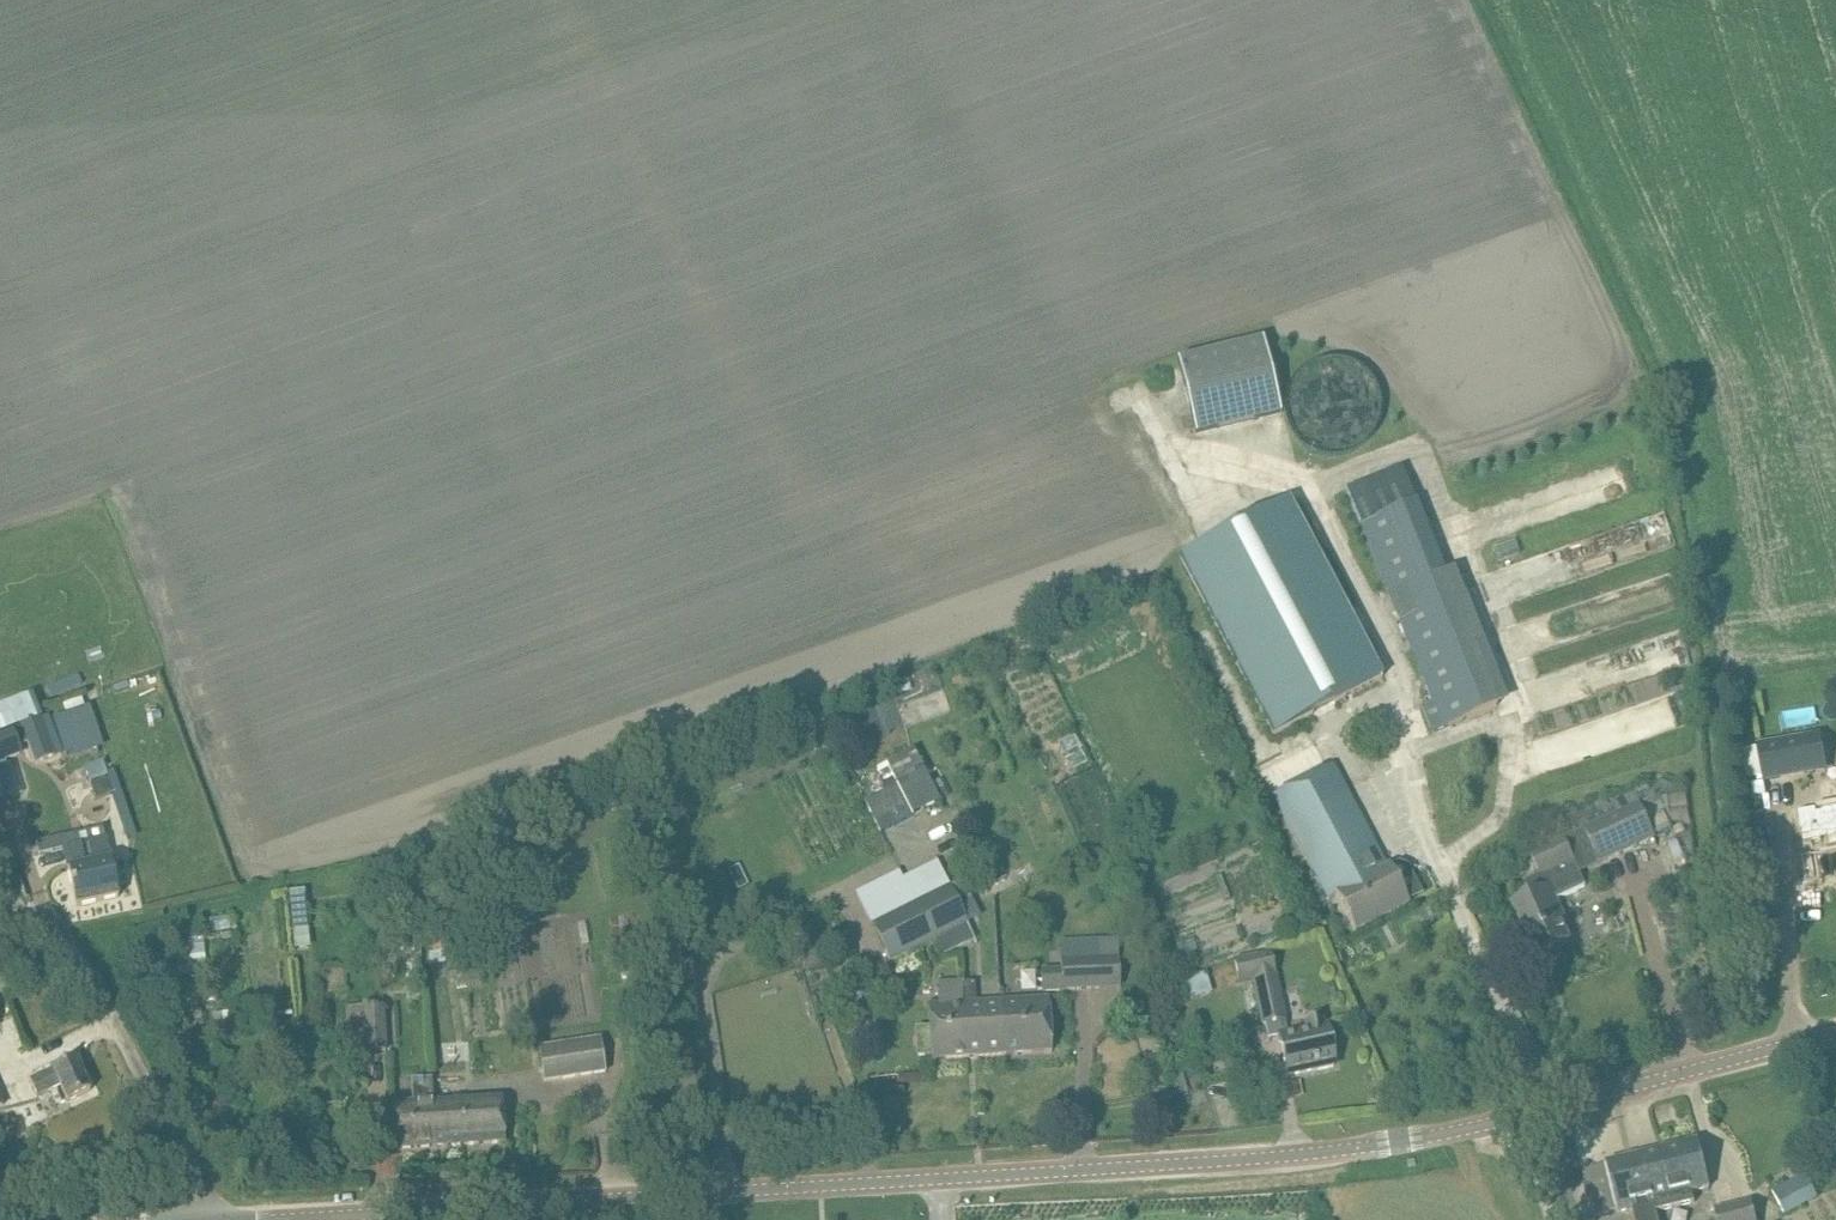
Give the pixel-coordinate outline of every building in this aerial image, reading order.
[(1196,434),(1280,414),(1263,341),(1178,362),(1196,434)] [(1292,384),(1287,396),(1285,408),(1287,421),(1293,434),(1301,444),(1312,451),(1325,455),(1338,456),(1351,452),(1363,446),(1372,436),(1378,424),(1381,411),(1380,398),(1375,385),(1367,374),(1357,367),(1345,362),(1333,360),(1321,362),(1309,367),(1299,374),(1292,384)] [(1357,487),(1346,491),(1390,598),(1400,594),(1409,616),(1404,618),(1447,726),(1500,705),(1457,597),(1455,598),(1417,502),(1415,503),(1403,470),(1357,487)] [(1289,500),(1181,558),(1274,734),(1383,677),(1289,500)] [(21,726),(35,764),(62,754),(48,716),(38,719),(28,695),(0,706),(0,734),(21,726)] [(65,759),(103,748),(89,705),(52,716),(65,759)] [(12,757),(24,753),(15,729),(0,734),(0,762),(12,757)] [(753,740),(740,745),(745,759),(758,754),(753,740)] [(1815,773),(1808,741),(1761,751),(1768,784),(1815,773)] [(898,824),(893,814),(918,802),(916,797),(933,789),(917,756),(908,761),(905,756),(888,765),(898,785),(863,801),(874,823),(875,823),(880,833),(898,824)] [(704,763),(708,777),(723,772),(720,766),(723,765),(721,758),(717,759),(717,758),(704,763)] [(102,760),(84,766),(89,781),(107,775),(127,839),(135,837),(114,771),(106,773),(102,760)] [(1390,866),(1387,868),(1333,764),(1273,795),(1328,900),(1336,896),(1355,931),(1409,903),(1390,866)] [(1659,796),(1586,830),(1601,863),(1655,837),(1654,837),(1674,828),(1672,824),(1690,822),(1687,793),(1659,796)] [(1799,811),(1807,844),(1826,839),(1825,837),(1829,836),(1831,844),(1832,847),(1835,846),(1835,806),(1823,809),(1824,811),(1819,812),(1818,807),(1799,811)] [(118,898),(116,885),(110,860),(105,839),(64,849),(76,907),(118,898)] [(1586,885),(1580,873),(1565,840),(1532,855),(1541,875),(1525,883),(1531,896),(1513,904),(1526,933),(1522,935),(1533,958),(1570,941),(1562,923),(1566,921),(1556,900),(1586,885)] [(904,878),(930,931),(934,940),(980,917),(962,880),(948,887),(936,862),(904,878)] [(934,940),(930,931),(904,878),(902,879),(905,884),(890,892),(883,878),(871,884),(878,897),(861,905),(889,963),(934,940)] [(294,925),(308,924),(306,895),(292,896),(294,925)] [(403,934),(403,943),(421,943),(420,933),(403,934)] [(448,933),(431,936),(433,953),(429,953),(430,966),(446,965),(445,952),(449,951),(448,933)] [(1118,939),(1059,941),(1060,969),(1041,970),(1043,993),(1119,988),(1118,939)] [(1180,956),(1197,951),(1194,939),(1176,944),(1180,956)] [(453,961),(457,987),(469,986),(481,984),(480,982),(473,942),(459,943),(461,960),(453,961)] [(1256,991),(1255,991),(1262,1025),(1284,1021),(1277,987),(1276,987),(1274,976),(1276,976),(1271,952),(1234,961),(1238,984),(1254,981),(1256,991)] [(1205,971),(1177,980),(1184,1001),(1212,991),(1205,971)] [(930,1006),(930,1036),(932,1060),(967,1058),(963,982),(937,983),(939,1005),(930,1006)] [(963,982),(967,1058),(1006,1055),(1003,1001),(976,1003),(975,982),(963,982)] [(1048,999),(1003,1001),(1006,1055),(1052,1052),(1048,999)] [(385,1007),(345,1009),(348,1053),(387,1051),(385,1007)] [(1284,1069),(1287,1070),(1288,1076),(1335,1066),(1334,1064),(1326,1025),(1324,1025),(1323,1021),(1305,1025),(1306,1029),(1279,1035),(1284,1059),(1282,1061),(1284,1069)] [(538,1048),(539,1057),(543,1081),(605,1071),(600,1039),(538,1048)] [(29,1080),(30,1081),(37,1096),(61,1085),(68,1101),(91,1091),(76,1059),(29,1080)] [(461,1123),(463,1146),(505,1143),(502,1100),(432,1104),(434,1125),(461,1123)] [(391,1107),(393,1126),(394,1150),(463,1146),(461,1123),(434,1125),(432,1104),(391,1107)] [(1643,1155),(1657,1219),(1659,1219),(1657,1212),(1694,1202),(1692,1193),(1709,1189),(1704,1165),(1698,1142),(1643,1155)] [(1619,1211),(1633,1208),(1636,1219),(1657,1219),(1643,1155),(1607,1164),(1607,1166),(1585,1172),(1596,1217),(1619,1211)] [(1771,1189),(1784,1214),(1819,1197),(1806,1172),(1771,1189)] [(1760,1201),(1715,1211),(1717,1219),(1765,1219),(1760,1201)]
